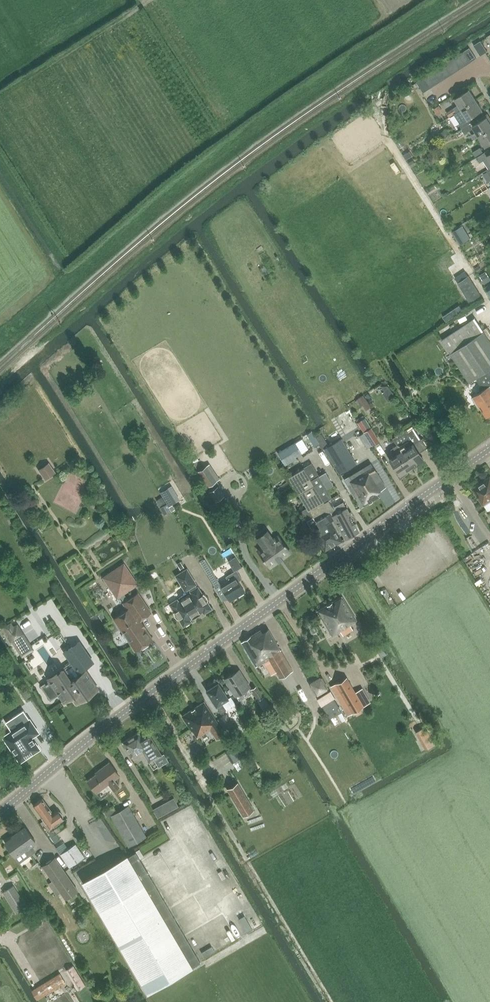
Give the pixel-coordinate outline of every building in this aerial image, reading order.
[(487,51),(480,41),(474,45),(481,56),(487,51)] [(478,60),(472,49),(466,53),(473,64),(478,60)] [(468,67),(473,64),(466,53),(461,56),(468,67)] [(463,70),(467,67),(468,67),(461,56),(456,59),(463,70)] [(456,59),(451,62),(457,73),(463,70),(456,59)] [(451,62),(446,65),(452,76),(457,73),(451,62)] [(446,65),(443,67),(440,68),(447,79),(452,76),(446,65)] [(447,79),(440,68),(435,72),(442,83),(447,79)] [(435,72),(430,75),(437,86),(442,83),(435,72)] [(430,75),(425,78),(432,89),(437,86),(430,75)] [(425,78),(417,83),(423,94),(432,89),(425,78)] [(454,107),(457,113),(477,100),(470,89),(456,99),(459,104),(454,107)] [(484,110),(477,100),(457,113),(454,114),(459,122),(458,123),(462,129),(463,128),(471,123),(475,121),(472,117),(484,110)] [(441,120),(449,113),(444,108),(436,115),(441,120)] [(480,136),(489,130),(489,116),(487,115),(479,120),(481,122),(474,126),(480,136)] [(471,123),(463,128),(466,133),(474,128),(471,123)] [(487,147),(489,145),(489,130),(480,136),(487,147)] [(480,147),(473,152),(477,157),(484,153),(480,147)] [(477,157),(480,162),(484,160),(489,169),(489,168),(489,152),(489,149),(484,153),(477,157)] [(451,353),(470,381),(476,377),(489,368),(489,340),(484,331),(483,331),(474,318),(441,339),(451,353)] [(476,377),(484,390),(473,397),(487,418),(489,416),(489,368),(476,377)] [(365,417),(357,422),(372,445),(380,441),(365,417)] [(409,437),(397,445),(411,466),(415,463),(416,465),(424,460),(413,444),(420,439),(412,426),(405,431),(409,437)] [(303,436),(308,446),(314,443),(309,433),(303,436)] [(324,449),(323,449),(339,474),(357,463),(341,438),(339,439),(324,449)] [(278,454),(284,464),(301,453),(295,443),(278,454)] [(395,455),(390,459),(395,467),(393,468),(400,479),(408,472),(406,469),(411,466),(397,445),(392,448),(391,450),(395,455)] [(38,469),(46,479),(56,472),(48,462),(38,469)] [(353,471),(348,474),(349,476),(344,479),(361,508),(379,496),(377,493),(386,487),(371,463),(354,473),(353,471)] [(207,465),(198,471),(211,490),(218,486),(220,485),(207,465)] [(329,547),(343,539),(339,533),(341,532),(329,509),(332,508),(328,500),(332,498),(318,476),(311,480),(308,474),(304,468),(288,477),(306,507),(300,511),(324,550),(329,547)] [(51,500),(72,511),(88,481),(68,470),(51,500)] [(474,489),(489,511),(489,510),(489,478),(474,489)] [(211,490),(209,491),(215,501),(224,495),(218,486),(211,490)] [(168,488),(160,493),(169,506),(176,501),(168,488)] [(357,522),(351,511),(349,512),(343,502),(332,508),(329,509),(341,532),(345,538),(359,530),(355,523),(357,522)] [(290,552),(285,545),(286,544),(285,543),(284,543),(279,536),(274,540),(267,531),(257,538),(263,547),(258,551),(264,558),(263,558),(264,560),(265,560),(270,566),(290,552)] [(470,544),(475,542),(470,534),(466,536),(470,544)] [(200,562),(214,587),(219,584),(205,559),(200,562)] [(114,619),(123,632),(123,635),(126,640),(129,640),(136,650),(141,647),(142,649),(148,645),(147,643),(152,639),(139,620),(151,612),(138,593),(128,600),(124,593),(138,584),(124,564),(104,577),(118,597),(121,595),(125,602),(124,603),(128,610),(114,619)] [(186,569),(181,572),(175,576),(184,591),(188,589),(191,593),(178,602),(177,600),(169,605),(174,612),(173,613),(174,616),(175,619),(177,620),(179,620),(183,626),(190,622),(189,620),(202,612),(203,614),(211,609),(206,601),(208,600),(208,598),(206,595),(204,593),(202,594),(186,569)] [(220,585),(230,601),(244,592),(238,581),(242,579),(237,570),(226,577),(228,580),(220,585)] [(342,596),(317,611),(332,635),(350,624),(349,624),(356,619),(342,596)] [(11,622),(3,627),(22,657),(34,649),(17,623),(13,625),(11,622)] [(269,658),(280,678),(292,670),(269,628),(262,632),(261,630),(242,641),(256,666),(269,658)] [(57,691),(63,701),(72,695),(76,702),(93,691),(90,686),(93,683),(84,669),(93,663),(79,642),(65,651),(72,664),(65,668),(65,667),(51,676),(59,689),(57,691)] [(225,679),(236,696),(250,687),(239,670),(225,679)] [(346,677),(331,686),(349,715),(364,706),(346,677)] [(209,689),(206,690),(221,713),(226,709),(221,702),(229,698),(218,682),(216,684),(215,682),(207,687),(209,689)] [(252,689),(258,699),(263,696),(257,686),(252,689)] [(211,728),(218,739),(225,734),(204,702),(183,716),(197,737),(211,728)] [(29,736),(38,730),(24,710),(13,717),(15,720),(6,725),(13,736),(7,740),(11,746),(10,747),(20,762),(38,749),(29,736)] [(237,731),(226,714),(218,719),(229,736),(237,731)] [(425,726),(418,730),(428,748),(435,744),(425,726)] [(122,742),(131,757),(142,751),(149,763),(161,755),(148,732),(141,736),(139,733),(122,742)] [(235,769),(243,765),(239,757),(231,761),(235,769)] [(96,773),(97,774),(87,781),(96,793),(109,784),(114,791),(119,787),(114,780),(120,776),(110,762),(96,773)] [(253,810),(236,782),(225,789),(242,817),(253,810)] [(63,818),(64,815),(61,812),(59,811),(58,810),(52,814),(42,799),(33,806),(50,829),(64,819),(63,818)] [(153,799),(148,801),(152,810),(156,808),(153,799)] [(179,814),(189,809),(187,805),(177,810),(179,814)] [(146,837),(128,806),(111,816),(129,847),(146,837)] [(113,840),(119,838),(112,822),(106,825),(113,840)] [(18,836),(7,845),(15,856),(25,849),(29,856),(34,852),(30,846),(36,842),(25,827),(17,834),(18,836)] [(53,847),(57,853),(66,847),(63,841),(53,847)] [(61,855),(70,868),(85,858),(76,844),(61,855)] [(116,861),(83,881),(84,882),(148,992),(200,962),(147,871),(135,850),(116,861)] [(78,890),(55,857),(42,866),(65,899),(78,890)] [(180,918),(187,931),(226,911),(223,906),(249,892),(245,885),(180,918)] [(3,892),(16,913),(26,907),(13,886),(3,892)] [(261,913),(194,943),(202,959),(213,958),(214,961),(215,971),(216,974),(225,973),(226,980),(232,978),(248,976),(248,974),(257,969),(258,972),(262,970),(268,970),(271,974),(276,972),(279,971),(287,968),(265,920),(265,921),(261,913)] [(73,964),(65,969),(77,989),(85,984),(73,964)] [(31,989),(36,999),(65,981),(60,972),(31,989)] [(200,1001),(200,1000),(199,997),(198,995),(196,993),(192,990),(188,989),(185,989),(182,990),(179,992),(177,994),(175,997),(175,999),(174,1001),(200,1001)]
